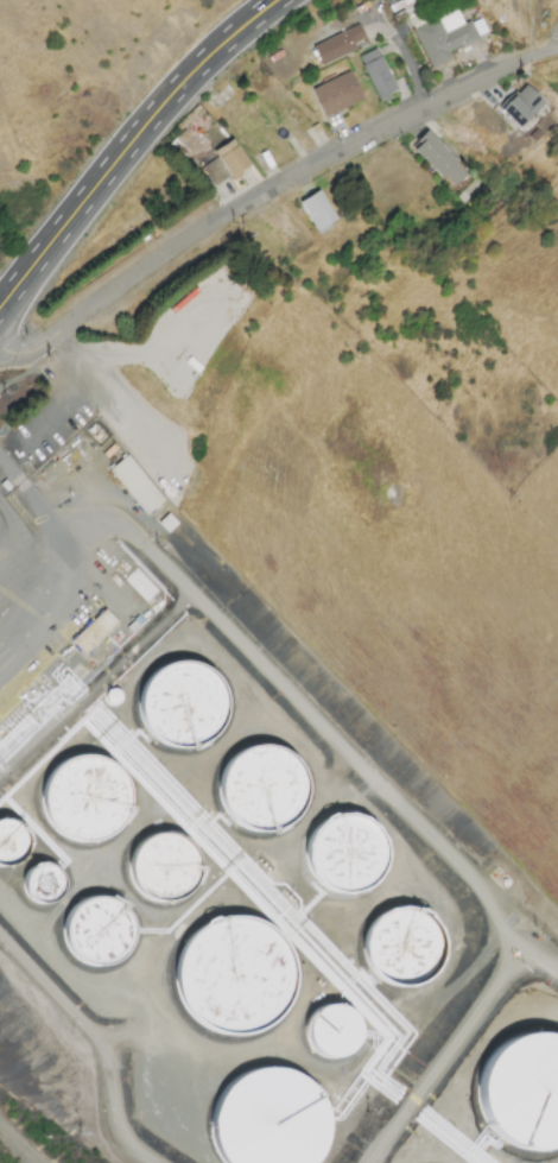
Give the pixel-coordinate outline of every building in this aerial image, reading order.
[(355,49),(353,44),(365,38),(358,24),(312,46),(322,65),(355,49)] [(358,57),(378,100),(397,92),(376,48),(358,57)] [(362,102),(351,72),(311,86),(322,116),(362,102)] [(498,110),(519,129),(545,101),(524,82),(498,110)] [(410,148),(452,188),(468,172),(426,132),(410,148)] [(216,157),(201,166),(213,187),(248,165),(231,139),(212,150),(216,157)] [(317,233),(337,221),(317,190),(298,202),(317,233)] [(108,469),(144,515),(163,500),(126,454),(108,469)] [(139,572),(128,582),(145,601),(156,590),(139,572)] [(84,655),(118,622),(104,608),(70,641),(84,655)] [(218,725),(222,712),(222,697),(217,684),(208,674),(196,666),(183,663),(170,664),(157,670),(145,680),(139,693),(137,707),(139,721),(147,734),(158,744),(172,748),(186,748),(199,745),(211,735),(218,725)] [(300,809),(304,796),(304,782),(298,769),(290,758),(278,751),(265,747),(251,748),(237,754),(227,764),(220,777),(217,791),(221,807),(228,818),(240,828),(254,833),(268,833),(281,829),(292,821),(300,809)] [(122,818),(127,805),(126,791),(121,778),(112,767),(101,760),(87,757),(74,758),(61,764),(50,773),(43,786),(40,801),(43,816),(51,828),(62,838),(76,843),(91,843),(104,839),(115,830),(122,818)] [(383,876),(387,861),(387,848),(382,835),(373,824),(361,817),(348,814),(334,815),(322,820),(310,830),(303,843),(302,858),(304,872),(311,885),(323,895),(337,899),(351,899),(364,895),(376,886),(383,876)] [(24,857),(26,848),(25,839),(20,832),(13,826),(5,822),(0,821),(0,873),(4,873),(13,871),(19,865),(24,857)] [(173,904),(183,898),(190,890),(195,879),(196,868),(194,858),(188,848),(178,841),(169,836),(157,836),(146,840),(135,847),(129,857),(126,868),(127,880),(133,891),(141,899),(151,904),(163,905),(173,904)] [(61,889),(59,883),(57,876),(52,871),(45,867),(39,867),(32,868),(26,872),(23,878),(20,884),(20,890),(21,896),(25,900),(30,905),(36,906),(43,908),(49,905),(55,902),(58,896),(61,889)] [(107,967),(116,961),(123,953),(128,943),(129,931),(127,921),(121,911),(112,904),(101,900),(90,899),(78,903),(69,910),(63,919),(59,931),(61,943),(65,954),(75,962),(84,968),(95,969),(107,967)] [(436,974),(442,962),(444,949),(440,937),(435,925),(424,917),(412,912),(399,911),(387,915),(375,922),(368,934),(363,946),(364,960),(369,972),(378,982),(389,988),(402,992),(416,990),(427,984),(436,974)] [(307,992),(309,973),(304,954),(292,937),(277,927),(258,921),(239,922),(222,929),(208,942),(198,957),(195,975),(196,993),(204,1010),(216,1024),(233,1032),(251,1036),(268,1034),(286,1024),(299,1010),(307,992)] [(351,1054),(356,1045),(359,1037),(356,1028),(353,1019),(345,1013),(337,1010),(329,1010),(321,1012),(313,1017),(309,1024),(305,1031),(305,1039),(307,1048),(312,1055),(319,1060),(328,1062),(336,1062),(344,1058),(351,1054)] [(557,1042),(557,1043),(557,1148),(551,1151),(532,1152),(515,1149),(500,1139),(488,1125),(481,1108),(480,1091),(484,1074),(493,1058),(507,1047),(522,1041),(540,1038),(557,1042)] [(343,1123),(338,1104),(328,1088),(311,1076),(292,1072),(273,1073),(256,1080),(242,1092),(233,1107),(229,1125),(232,1144),(239,1161),(241,1162),(332,1162),(335,1161),(342,1143),(343,1123)]
